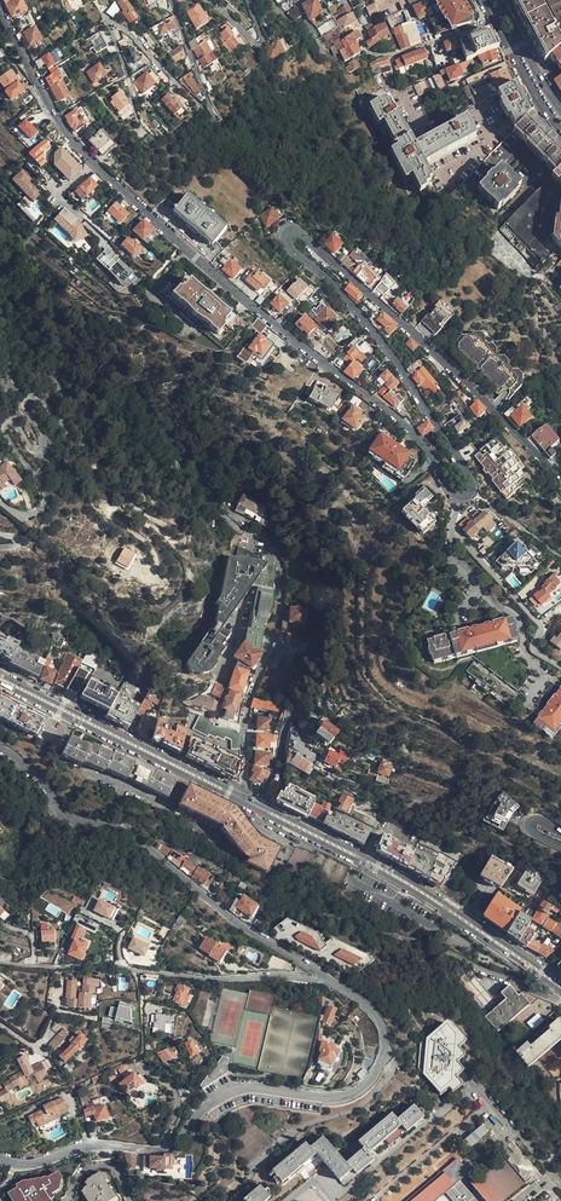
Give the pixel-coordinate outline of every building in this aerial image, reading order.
[(3,1),(12,18),(26,11),(21,0),(18,0),(13,2),(12,0),(5,0),(3,1)] [(103,8),(110,5),(108,0),(99,0),(103,8)] [(134,18),(130,12),(132,11),(125,0),(119,0),(117,1),(123,9),(121,10),(129,21),(134,18)] [(279,4),(287,12),(286,12),(295,20),(300,17),(292,0),(286,0),(282,2),(279,4)] [(306,1),(306,3),(302,5),(309,18),(322,13),(316,0),(314,0),(309,2),(309,0),(307,0),(306,1)] [(437,35),(471,25),(474,24),(475,21),(460,0),(429,0),(428,1),(422,3),(423,4),(427,15),(437,35)] [(544,63),(552,57),(560,49),(560,0),(511,0),(534,44),(544,63)] [(374,4),(367,7),(370,15),(378,12),(374,4)] [(418,19),(427,15),(423,4),(414,8),(418,19)] [(205,22),(197,7),(194,5),(186,9),(186,13),(194,28),(205,22)] [(112,7),(106,13),(113,18),(118,13),(112,7)] [(345,17),(351,14),(349,7),(342,10),(345,17)] [(356,22),(352,14),(351,14),(345,17),(344,17),(336,21),(342,32),(345,38),(358,32),(353,23),(356,22)] [(333,30),(337,28),(333,19),(328,21),(333,30)] [(169,24),(167,20),(156,26),(163,37),(166,36),(167,38),(174,33),(172,30),(176,28),(173,22),(169,24)] [(225,42),(233,52),(239,47),(233,40),(235,38),(234,36),(237,34),(233,28),(230,31),(228,28),(230,27),(229,25),(231,23),(227,20),(221,23),(223,26),(219,29),(223,36),(220,38),(223,43),(225,42)] [(375,29),(373,23),(366,26),(371,39),(365,43),(366,43),(366,44),(367,45),(367,46),(368,46),(368,47),(369,48),(390,35),(385,23),(375,29)] [(404,27),(407,36),(408,35),(411,43),(418,41),(413,25),(404,27)] [(396,28),(402,50),(412,47),(411,43),(408,35),(407,36),(404,27),(404,26),(396,28)] [(41,40),(35,27),(24,33),(30,45),(41,40)] [(100,32),(82,42),(87,51),(94,47),(97,52),(107,47),(100,32)] [(330,32),(324,35),(326,40),(333,37),(330,32)] [(354,41),(360,38),(358,32),(345,38),(342,39),(346,49),(356,44),(354,41)] [(459,42),(465,62),(469,61),(473,60),(478,57),(497,49),(490,37),(484,34),(459,42)] [(197,38),(188,43),(190,50),(193,48),(200,44),(197,38)] [(356,44),(346,49),(344,50),(339,40),(335,42),(334,42),(339,52),(341,51),(346,61),(360,52),(356,44)] [(459,49),(455,40),(444,44),(447,53),(459,49)] [(193,48),(199,58),(210,52),(204,41),(200,44),(193,48)] [(224,45),(229,52),(230,54),(233,52),(225,42),(223,43),(224,45)] [(264,49),(270,61),(284,54),(278,42),(264,49)] [(131,66),(141,60),(132,44),(128,47),(130,50),(124,53),(131,66)] [(184,56),(179,48),(169,54),(175,63),(184,56)] [(260,51),(265,63),(270,61),(264,49),(260,51)] [(491,62),(492,64),(497,61),(494,55),(500,52),(498,49),(497,49),(478,57),(480,61),(480,62),(481,61),(483,65),(491,62)] [(560,69),(560,49),(552,57),(560,69)] [(415,54),(402,59),(405,68),(427,59),(424,51),(418,53),(415,54)] [(58,63),(53,52),(42,58),(48,68),(58,63)] [(212,63),(207,54),(199,59),(204,68),(212,63)] [(468,66),(480,61),(478,57),(473,60),(469,61),(465,62),(468,66)] [(369,65),(372,71),(390,64),(389,60),(388,58),(376,61),(376,62),(369,65)] [(405,68),(402,59),(396,62),(398,67),(395,68),(396,71),(405,68)] [(358,69),(355,61),(349,63),(350,65),(346,67),(348,72),(358,69)] [(469,86),(508,69),(505,63),(480,74),(470,78),(469,79),(468,79),(467,79),(467,80),(466,80),(465,80),(465,81),(467,87),(469,86)] [(390,64),(372,71),(375,77),(381,74),(383,73),(384,73),(389,72),(392,71),(390,64)] [(105,76),(99,65),(87,72),(93,83),(105,76)] [(118,75),(124,73),(121,65),(114,67),(118,75)] [(450,81),(463,76),(458,66),(446,72),(450,81)] [(143,69),(138,71),(142,76),(134,82),(143,93),(155,84),(143,69)] [(469,86),(478,105),(498,94),(516,85),(508,69),(469,86)] [(9,70),(0,77),(0,79),(10,71),(9,70)] [(3,87),(6,91),(17,83),(19,82),(10,71),(0,79),(0,84),(3,87)] [(62,81),(56,72),(51,74),(52,76),(46,79),(50,87),(62,81)] [(437,87),(439,91),(445,88),(439,75),(433,78),(434,80),(437,87)] [(199,90),(191,78),(187,81),(190,85),(189,86),(195,94),(199,90)] [(433,80),(432,78),(429,80),(433,89),(437,87),(434,80),(433,80)] [(10,101),(27,88),(24,83),(20,87),(17,83),(6,91),(5,94),(10,101)] [(68,97),(62,83),(51,89),(58,102),(68,97)] [(424,83),(413,87),(418,97),(428,93),(424,83)] [(516,85),(498,94),(502,103),(500,104),(507,118),(509,117),(515,129),(531,115),(532,114),(516,85)] [(465,88),(474,107),(478,105),(469,86),(467,87),(465,88)] [(439,91),(442,98),(448,95),(445,88),(439,91)] [(425,164),(475,138),(466,120),(415,146),(384,89),(365,99),(379,124),(384,122),(398,149),(395,150),(396,152),(392,154),(404,177),(408,175),(409,177),(412,176),(421,191),(426,188),(425,186),(429,184),(428,181),(433,179),(425,164)] [(127,103),(124,98),(121,99),(118,95),(112,100),(113,102),(111,103),(116,111),(117,110),(119,113),(118,114),(121,119),(130,113),(127,108),(129,107),(126,104),(127,103)] [(173,116),(183,107),(175,98),(172,101),(167,95),(160,101),(173,116)] [(76,111),(80,118),(85,115),(81,108),(76,111)] [(85,125),(80,118),(76,111),(65,118),(68,121),(67,122),(71,128),(72,128),(75,132),(85,125)] [(515,129),(512,131),(522,140),(523,139),(528,143),(527,145),(543,161),(545,160),(550,165),(549,167),(555,174),(560,169),(560,148),(560,147),(558,145),(549,134),(539,124),(531,115),(515,129)] [(19,126),(31,139),(39,132),(26,119),(19,126)] [(52,125),(51,123),(45,129),(49,133),(55,127),(52,125)] [(112,147),(104,138),(106,137),(101,131),(94,137),(89,142),(102,156),(112,147)] [(513,145),(507,140),(504,143),(510,148),(513,145)] [(29,155),(31,157),(41,168),(46,164),(42,159),(45,156),(42,153),(49,147),(44,141),(37,147),(37,148),(29,155)] [(80,169),(59,148),(47,160),(67,182),(80,169)] [(520,186),(501,167),(478,190),(498,209),(520,186)] [(555,174),(500,228),(499,229),(537,266),(539,268),(554,254),(560,255),(560,169),(555,174)] [(41,194),(20,171),(9,181),(30,204),(41,194)] [(96,174),(95,174),(74,193),(75,194),(81,201),(97,187),(95,184),(101,179),(100,178),(100,177),(99,176),(98,175),(97,174),(96,174)] [(229,227),(189,194),(173,212),(212,246),(229,227)] [(128,215),(124,210),(127,207),(123,204),(120,207),(116,204),(109,212),(113,216),(114,215),(122,222),(128,215)] [(76,218),(65,209),(54,220),(70,234),(74,232),(79,241),(88,236),(82,225),(76,220),(77,219),(76,218)] [(278,220),(272,210),(260,216),(266,227),(278,220)] [(143,241),(155,228),(145,219),(141,224),(135,230),(133,232),(143,241)] [(75,243),(79,241),(74,232),(70,234),(75,243)] [(275,242),(272,236),(266,239),(269,245),(275,242)] [(341,246),(332,237),(324,245),(333,254),(341,246)] [(141,248),(137,244),(136,245),(128,238),(121,246),(133,257),(141,248)] [(352,274),(364,286),(369,281),(372,283),(376,279),(377,278),(374,275),(373,276),(367,271),(370,268),(367,265),(364,262),(353,252),(349,256),(360,266),(359,267),(355,271),(344,261),(342,263),(352,274)] [(136,281),(111,253),(98,265),(124,293),(136,281)] [(344,261),(346,259),(342,255),(338,260),(342,264),(342,263),(344,261)] [(545,279),(558,291),(560,288),(560,261),(545,279)] [(223,271),(233,279),(241,270),(231,262),(223,271)] [(251,325),(216,296),(212,301),(205,296),(210,290),(179,264),(155,293),(227,354),(251,325)] [(271,284),(258,273),(255,277),(249,272),(243,279),(259,292),(262,288),(265,290),(271,284)] [(380,300),(382,302),(385,299),(383,297),(386,293),(391,300),(394,297),(389,290),(387,288),(393,282),(385,274),(379,282),(380,284),(372,293),(380,300)] [(296,301),(308,289),(299,281),(294,286),(293,285),(286,292),(296,301)] [(387,288),(389,290),(395,285),(393,282),(387,288)] [(349,285),(344,290),(357,302),(361,296),(349,285)] [(263,304),(267,299),(262,294),(257,299),(263,304)] [(288,305),(279,297),(271,305),(280,313),(288,305)] [(396,309),(402,315),(407,309),(397,300),(392,304),(397,309),(396,309)] [(316,319),(321,324),(326,329),(336,319),(321,304),(316,310),(314,308),(309,314),(315,320),(316,319)] [(424,319),(421,322),(435,336),(442,330),(443,331),(453,321),(446,314),(445,315),(438,308),(429,317),(427,314),(423,318),(424,319)] [(390,321),(380,312),(374,319),(375,322),(376,322),(377,321),(385,329),(384,330),(388,335),(396,327),(390,321)] [(350,325),(355,319),(350,313),(344,319),(350,325)] [(315,327),(302,317),(295,326),(308,337),(315,327)] [(421,322),(416,327),(431,341),(435,336),(421,322)] [(500,397),(493,404),(498,409),(505,402),(507,402),(516,394),(516,389),(523,382),(522,375),(515,367),(511,367),(506,362),(507,359),(502,354),(499,354),(496,352),(496,348),(490,343),(487,343),(484,340),(485,338),(479,332),(474,333),(461,334),(453,342),(451,348),(469,366),(474,366),(474,367),(473,371),(500,397)] [(245,348),(239,356),(235,361),(244,368),(248,363),(254,355),(261,360),(272,346),(259,335),(248,350),(245,348)] [(371,351),(377,345),(372,339),(365,345),(371,351)] [(417,346),(410,339),(406,344),(413,351),(417,346)] [(359,356),(350,348),(344,355),(341,353),(337,356),(341,360),(343,359),(345,357),(347,358),(349,356),(354,361),(359,356)] [(386,370),(391,364),(388,360),(383,367),(386,370)] [(354,363),(344,373),(349,377),(351,375),(355,379),(362,371),(354,363)] [(421,381),(430,392),(440,384),(424,365),(415,373),(413,378),(418,384),(421,381)] [(388,384),(385,387),(390,392),(393,389),(398,385),(388,374),(386,373),(377,381),(374,384),(375,386),(379,390),(382,387),(387,382),(388,384)] [(330,406),(330,405),(334,399),(328,395),(329,393),(316,385),(313,390),(314,391),(308,400),(313,404),(312,405),(316,407),(317,405),(327,412),(331,406),(330,406)] [(390,392),(385,387),(380,392),(378,393),(383,399),(394,408),(398,405),(398,406),(403,402),(397,395),(395,398),(390,392)] [(393,411),(394,408),(383,399),(378,393),(380,392),(379,392),(378,392),(377,393),(376,393),(376,394),(375,395),(374,396),(393,411)] [(487,409),(479,399),(469,407),(478,417),(487,409)] [(505,414),(508,417),(510,415),(520,428),(534,417),(524,404),(516,410),(514,406),(505,414)] [(358,411),(352,407),(347,414),(342,421),(356,431),(358,428),(364,419),(357,414),(358,411)] [(428,419),(415,427),(421,437),(434,429),(428,419)] [(469,427),(465,420),(454,427),(458,433),(469,427)] [(537,431),(532,436),(550,459),(555,455),(550,448),(557,443),(545,430),(548,428),(546,425),(537,431)] [(383,435),(383,434),(372,450),(369,454),(386,465),(386,464),(406,478),(407,478),(416,464),(404,456),(405,453),(406,453),(400,449),(398,447),(400,446),(395,443),(398,439),(390,434),(388,438),(383,435)] [(496,489),(507,501),(517,493),(515,491),(525,483),(521,479),(526,475),(521,470),(526,466),(507,444),(504,447),(496,437),(473,456),(484,469),(483,470),(498,487),(496,489)] [(418,462),(405,453),(404,456),(416,464),(418,462)] [(20,479),(7,461),(0,466),(0,483),(2,482),(7,477),(13,484),(20,479)] [(404,481),(406,478),(386,464),(386,465),(384,468),(404,481)] [(436,520),(423,507),(433,497),(424,488),(401,511),(423,533),(436,520)] [(268,508),(244,496),(235,511),(260,524),(268,508)] [(471,521),(480,531),(485,527),(489,531),(496,525),(492,520),(485,512),(480,516),(477,512),(472,517),(474,519),(471,521)] [(471,521),(468,518),(459,525),(471,539),(480,531),(471,521)] [(118,532),(107,523),(105,526),(115,535),(118,532)] [(274,550),(255,537),(253,537),(247,557),(233,552),(224,591),(223,591),(222,592),(222,594),(222,595),(223,596),(220,600),(223,602),(199,636),(204,640),(189,661),(192,670),(195,665),(199,668),(201,666),(204,668),(205,668),(205,669),(206,669),(207,670),(208,670),(209,670),(210,670),(211,670),(212,670),(213,670),(214,670),(218,663),(216,662),(227,647),(224,644),(234,630),(226,624),(255,583),(262,584),(259,599),(257,599),(249,641),(260,652),(265,626),(265,625),(266,624),(267,623),(267,622),(268,621),(269,620),(269,619),(270,618),(270,617),(271,616),(271,615),(272,615),(272,614),(272,613),(272,612),(273,612),(273,611),(273,610),(273,609),(274,609),(274,608),(274,607),(275,606),(275,605),(275,604),(275,603),(275,602),(275,601),(275,600),(275,599),(275,598),(275,597),(275,582),(274,579),(276,566),(263,562),(260,556),(274,550)] [(506,553),(518,542),(516,540),(512,544),(508,544),(503,549),(506,553)] [(537,563),(518,542),(506,553),(499,560),(505,567),(530,569),(537,563)] [(127,567),(133,556),(121,550),(116,562),(127,567)] [(538,564),(537,563),(530,569),(505,567),(499,560),(497,561),(504,569),(531,571),(538,564)] [(560,583),(560,578),(556,572),(545,582),(546,583),(542,587),(544,590),(540,594),(539,592),(531,600),(536,606),(537,604),(539,602),(542,605),(546,602),(547,603),(548,603),(552,599),(548,595),(560,583)] [(157,589),(163,583),(159,579),(153,585),(157,589)] [(284,608),(281,630),(289,631),(299,632),(300,623),(305,624),(306,610),(300,609),(301,607),(297,606),(296,609),(293,609),(289,608),(284,608)] [(433,662),(516,639),(510,619),(506,620),(494,623),(470,630),(458,634),(445,637),(432,641),(427,642),(433,662)] [(25,631),(0,620),(0,660),(8,664),(17,647),(25,631)] [(111,641),(98,633),(93,643),(96,644),(85,665),(90,667),(95,670),(111,641)] [(287,633),(286,640),(287,642),(291,645),(300,648),(302,639),(292,636),(293,635),(287,633)] [(550,642),(560,650),(560,633),(557,639),(554,637),(550,642)] [(53,634),(51,640),(51,646),(59,650),(64,640),(53,634)] [(517,644),(516,639),(433,662),(434,666),(457,660),(504,647),(517,644)] [(239,657),(249,667),(251,669),(264,656),(260,652),(249,641),(236,654),(239,657)] [(82,652),(86,654),(91,645),(87,643),(82,652)] [(8,664),(7,666),(36,682),(45,661),(17,647),(8,664)] [(77,658),(70,654),(66,652),(64,660),(65,661),(58,674),(59,674),(54,683),(62,687),(66,690),(78,669),(81,662),(83,660),(77,658)] [(235,668),(247,673),(249,667),(239,657),(235,668)] [(85,665),(81,662),(78,669),(88,674),(90,667),(85,665)] [(471,678),(507,705),(511,708),(518,698),(474,664),(466,674),(471,678)] [(51,684),(56,671),(45,667),(40,680),(51,684)] [(241,692),(247,673),(235,668),(228,688),(241,692)] [(88,674),(78,669),(66,690),(76,694),(88,674)] [(116,696),(120,690),(91,676),(88,682),(116,697),(116,696)] [(560,689),(560,683),(553,676),(549,681),(560,690),(560,689)] [(505,708),(507,705),(471,678),(468,681),(505,708)] [(81,694),(109,709),(116,697),(88,682),(81,694)] [(54,683),(50,690),(58,694),(62,687),(54,683)] [(211,694),(219,698),(223,686),(215,683),(211,694)] [(228,688),(221,708),(225,710),(223,717),(231,721),(234,713),(241,692),(228,688)] [(560,723),(560,689),(560,690),(543,713),(539,718),(533,726),(549,738),(560,723)] [(80,697),(108,712),(109,709),(81,694),(80,697)] [(139,708),(137,713),(142,716),(147,707),(149,709),(153,703),(158,706),(161,700),(154,696),(153,697),(149,695),(146,699),(145,698),(139,708)] [(108,712),(104,717),(119,725),(127,729),(137,713),(139,708),(116,696),(116,697),(109,709),(108,712)] [(213,711),(216,701),(200,696),(197,704),(202,706),(201,708),(213,711)] [(36,737),(44,719),(0,697),(0,720),(36,737)] [(284,706),(254,699),(251,707),(262,709),(262,708),(283,713),(284,706)] [(528,709),(539,718),(543,713),(531,705),(528,709)] [(189,750),(185,757),(233,781),(236,779),(239,771),(238,771),(239,769),(239,766),(237,765),(239,762),(239,736),(235,730),(213,727),(209,721),(209,718),(200,715),(196,723),(193,729),(192,733),(190,738),(188,744),(189,745),(187,748),(189,750)] [(157,719),(154,718),(150,717),(147,716),(144,728),(154,730),(157,719)] [(271,731),(271,719),(258,718),(258,730),(271,731)] [(158,720),(152,741),(179,754),(184,733),(175,730),(174,735),(169,734),(170,729),(166,728),(168,723),(158,720)] [(329,744),(338,732),(326,722),(317,734),(329,744)] [(549,738),(552,741),(560,729),(560,723),(549,738)] [(270,748),(271,741),(273,741),(273,736),(257,735),(257,747),(270,748)] [(83,763),(93,768),(101,750),(92,745),(90,748),(82,744),(81,745),(70,739),(64,751),(62,757),(68,760),(81,766),(83,763)] [(290,765),(310,776),(322,755),(307,744),(293,762),(290,761),(287,760),(287,764),(290,765)] [(347,763),(348,761),(351,753),(342,749),(341,749),(338,754),(330,750),(324,761),(336,767),(340,760),(347,763)] [(162,796),(172,778),(135,759),(133,762),(113,752),(112,755),(102,750),(94,769),(103,773),(104,770),(124,780),(126,778),(162,796)] [(269,766),(269,759),(271,759),(272,754),(257,753),(256,765),(269,766)] [(347,763),(340,760),(336,767),(335,769),(342,773),(343,769),(347,763)] [(383,760),(378,773),(378,774),(388,777),(392,767),(391,767),(392,763),(383,760)] [(266,771),(256,766),(253,772),(255,773),(252,779),(258,782),(259,781),(263,783),(266,778),(267,779),(270,773),(266,771)] [(275,773),(272,781),(274,782),(279,784),(282,777),(275,773)] [(387,785),(390,778),(388,777),(378,774),(377,777),(376,781),(387,785)] [(166,798),(176,780),(172,778),(162,796),(166,798)] [(276,801),(276,802),(281,792),(284,787),(279,784),(274,782),(267,794),(277,799),(276,801)] [(242,818),(234,809),(188,786),(182,798),(225,820),(233,828),(231,830),(243,843),(248,845),(248,844),(252,846),(250,850),(271,860),(277,848),(256,838),(241,821),(242,818)] [(276,802),(283,806),(286,800),(291,802),(288,808),(290,809),(293,808),(294,806),(299,809),(298,811),(299,814),(307,818),(308,817),(314,804),(316,801),(295,791),(296,789),(288,786),(286,790),(285,789),(283,793),(281,792),(276,802)] [(296,789),(295,791),(316,801),(316,800),(296,789)] [(343,794),(336,808),(345,812),(350,803),(352,804),(354,799),(343,794)] [(484,818),(483,823),(504,831),(511,815),(517,809),(506,796),(492,808),(484,818)] [(225,820),(182,798),(179,804),(178,806),(185,810),(183,815),(196,822),(202,828),(212,833),(218,829),(224,836),(231,830),(233,828),(225,820)] [(314,804),(308,817),(324,824),(328,813),(331,806),(324,803),(321,808),(314,804)] [(324,824),(323,825),(347,837),(364,845),(370,832),(359,826),(358,828),(328,813),(324,824)] [(375,827),(378,823),(378,821),(376,820),(375,819),(370,817),(367,823),(375,827)] [(504,831),(483,823),(481,826),(502,835),(504,831)] [(442,845),(443,843),(432,837),(423,833),(421,841),(440,851),(442,845)] [(377,847),(380,854),(408,868),(415,852),(410,850),(411,849),(405,846),(404,847),(396,843),(397,841),(388,837),(387,838),(382,835),(377,847)] [(461,853),(443,843),(442,845),(440,851),(457,861),(461,853)] [(478,847),(468,843),(463,853),(473,858),(478,847)] [(161,852),(167,857),(168,858),(168,856),(171,852),(172,850),(164,846),(161,852)] [(415,852),(408,868),(409,869),(411,870),(417,874),(429,881),(437,860),(437,859),(416,849),(415,852)] [(168,856),(182,864),(184,860),(184,859),(171,852),(168,856)] [(465,883),(474,887),(479,877),(480,875),(491,856),(492,856),(487,853),(484,859),(483,858),(478,867),(473,865),(465,883)] [(480,875),(501,888),(514,869),(491,856),(480,875)] [(193,870),(195,871),(196,868),(184,860),(182,864),(181,865),(184,866),(182,869),(188,873),(190,874),(193,870)] [(437,860),(429,881),(435,885),(436,886),(443,884),(452,868),(437,860)] [(196,868),(195,871),(191,877),(203,884),(208,876),(196,868)] [(540,875),(533,870),(532,872),(528,869),(518,885),(534,895),(543,879),(539,876),(540,875)] [(500,889),(501,888),(480,875),(479,877),(500,889)] [(461,903),(468,891),(457,884),(450,896),(461,903)] [(225,901),(230,892),(224,887),(218,895),(225,901)] [(242,897),(239,902),(236,907),(250,917),(256,906),(242,897)] [(508,904),(520,912),(524,904),(513,897),(508,904)] [(114,908),(99,901),(93,911),(108,919),(114,908)] [(491,902),(483,916),(494,922),(502,909),(491,902)] [(556,913),(558,910),(552,907),(544,902),(539,909),(547,915),(550,909),(556,913)] [(117,910),(114,908),(108,919),(111,920),(117,910)] [(549,916),(547,915),(539,909),(533,920),(544,926),(548,919),(549,916)] [(527,928),(531,922),(519,915),(507,934),(519,941),(527,928)] [(544,926),(552,931),(557,922),(557,921),(551,917),(549,919),(548,919),(544,926)] [(186,923),(180,918),(179,919),(176,924),(182,927),(183,925),(184,926),(186,923)] [(325,947),(323,943),(315,933),(314,934),(284,922),(276,927),(283,937),(319,951),(325,947)] [(552,931),(560,938),(560,925),(557,922),(552,931)] [(70,949),(69,952),(68,954),(76,958),(80,960),(81,960),(87,947),(76,942),(82,928),(77,925),(70,941),(73,943),(70,949)] [(175,926),(171,932),(176,936),(180,929),(175,926)] [(86,929),(82,928),(76,942),(87,947),(89,942),(81,939),(86,929)] [(536,933),(527,928),(519,941),(518,942),(526,947),(527,946),(531,940),(536,933)] [(41,931),(41,938),(48,938),(49,940),(54,940),(54,930),(41,931)] [(150,944),(134,936),(133,939),(145,945),(140,956),(143,957),(150,944)] [(330,937),(323,943),(325,947),(330,953),(362,966),(372,960),(367,952),(366,951),(365,949),(362,949),(361,946),(356,947),(356,944),(351,945),(351,942),(346,943),(346,940),(342,941),(341,938),(337,939),(336,936),(330,937)] [(145,945),(133,939),(128,949),(140,956),(145,945)] [(228,952),(207,939),(204,944),(200,949),(210,955),(209,956),(219,962),(224,955),(226,956),(228,952)] [(537,952),(542,946),(531,940),(527,946),(533,950),(537,952)] [(543,944),(542,946),(537,952),(546,958),(553,952),(543,944)] [(282,967),(285,961),(273,956),(267,966),(282,967)] [(499,993),(506,987),(471,970),(460,979),(486,1014),(503,999),(499,993)] [(65,997),(68,997),(74,998),(75,981),(66,980),(65,997)] [(74,998),(68,997),(68,1002),(89,1003),(90,990),(95,991),(95,986),(96,986),(97,982),(81,981),(80,990),(78,990),(77,998),(74,998)] [(185,993),(187,994),(189,990),(183,987),(181,990),(179,989),(175,997),(177,998),(176,1002),(182,1005),(184,1000),(183,1000),(185,993)] [(554,1012),(553,1005),(523,993),(518,997),(508,987),(500,994),(505,1000),(485,1017),(497,1032),(518,1014),(532,1031),(554,1012)] [(127,1021),(131,1005),(120,1002),(115,1021),(122,1023),(123,1020),(127,1021)] [(320,1015),(320,1021),(329,1025),(336,1009),(329,1007),(328,1010),(326,1009),(323,1016),(320,1015)] [(163,1013),(155,1014),(156,1030),(159,1030),(159,1033),(166,1032),(166,1024),(171,1023),(171,1015),(163,1015),(163,1013)] [(174,1015),(171,1015),(171,1023),(166,1024),(166,1032),(175,1032),(174,1015)] [(560,1039),(560,1024),(558,1020),(541,1033),(540,1032),(516,1052),(528,1067),(560,1039)] [(452,1029),(444,1021),(421,1042),(419,1069),(440,1096),(448,1089),(453,1093),(462,1085),(455,1077),(463,1070),(456,1062),(464,1055),(457,1047),(465,1041),(454,1027),(452,1029)] [(68,1043),(58,1035),(48,1046),(53,1051),(57,1047),(61,1051),(68,1043)] [(80,1048),(85,1041),(80,1035),(73,1044),(59,1057),(64,1062),(79,1047),(80,1048)] [(197,1054),(191,1042),(185,1045),(192,1057),(197,1054)] [(327,1045),(337,1051),(339,1048),(329,1042),(327,1045)] [(340,1052),(337,1051),(327,1045),(323,1051),(318,1059),(320,1060),(318,1063),(320,1064),(321,1066),(323,1067),(326,1067),(328,1069),(330,1066),(331,1066),(334,1060),(335,1061),(340,1052)] [(164,1063),(178,1054),(174,1048),(169,1052),(167,1049),(158,1053),(164,1063)] [(17,1059),(23,1072),(8,1079),(9,1081),(2,1084),(6,1091),(0,1093),(0,1102),(1,1103),(10,1099),(7,1093),(18,1088),(28,1082),(26,1079),(34,1075),(36,1079),(37,1081),(48,1076),(41,1063),(31,1068),(24,1055),(17,1059)] [(202,1088),(226,1072),(229,1063),(219,1059),(200,1084),(202,1088)] [(64,1067),(69,1072),(72,1069),(67,1064),(64,1067)] [(125,1079),(133,1073),(129,1068),(121,1074),(125,1079)] [(364,1069),(357,1075),(360,1079),(367,1073),(364,1069)] [(103,1072),(90,1078),(93,1082),(105,1076),(103,1072)] [(141,1084),(133,1073),(125,1079),(121,1074),(114,1078),(126,1094),(132,1089),(133,1090),(141,1084)] [(30,1085),(28,1082),(18,1088),(20,1090),(30,1085)] [(64,1090),(68,1095),(73,1092),(70,1087),(64,1090)] [(41,1132),(62,1122),(58,1114),(57,1112),(66,1107),(62,1098),(61,1096),(42,1106),(44,1110),(32,1115),(36,1122),(41,1132)] [(192,1115),(195,1110),(188,1104),(184,1109),(192,1115)] [(88,1110),(83,1111),(85,1117),(94,1114),(96,1121),(108,1118),(105,1105),(95,1108),(95,1106),(87,1108),(88,1110)] [(306,1144),(274,1171),(276,1174),(283,1183),(299,1170),(316,1155),(343,1186),(374,1160),(369,1154),(401,1126),(407,1131),(423,1118),(413,1106),(406,1112),(397,1120),(391,1114),(359,1143),(364,1148),(346,1163),(323,1136),(309,1147),(306,1144)] [(27,1118),(31,1124),(36,1122),(32,1115),(27,1118)] [(482,1124),(462,1141),(468,1149),(488,1131),(482,1124)] [(172,1164),(173,1158),(173,1155),(164,1155),(163,1157),(144,1157),(143,1167),(150,1167),(150,1169),(156,1169),(164,1169),(172,1170),(172,1164)] [(526,1185),(517,1176),(519,1174),(504,1157),(471,1185),(475,1190),(471,1193),(459,1180),(467,1173),(456,1160),(424,1187),(411,1198),(407,1200),(435,1200),(448,1191),(451,1194),(449,1196),(452,1200),(506,1200),(526,1185)] [(109,1187),(103,1178),(98,1171),(98,1169),(85,1178),(88,1183),(81,1187),(89,1200),(110,1200),(115,1198),(109,1187)] [(53,1191),(51,1189),(61,1184),(62,1183),(63,1180),(62,1179),(57,1171),(46,1177),(44,1175),(38,1179),(37,1176),(31,1180),(31,1179),(30,1179),(17,1187),(10,1191),(17,1200),(45,1200),(52,1197),(52,1198),(55,1195),(53,1191)] [(17,1187),(30,1179),(29,1178),(23,1179),(15,1184),(17,1187)] [(109,1187),(115,1198),(110,1200),(116,1200),(120,1199),(112,1185),(109,1187)] [(271,1197),(262,1185),(244,1200),(245,1200),(266,1200),(271,1197)] [(10,1191),(8,1193),(13,1200),(17,1200),(10,1191)]
